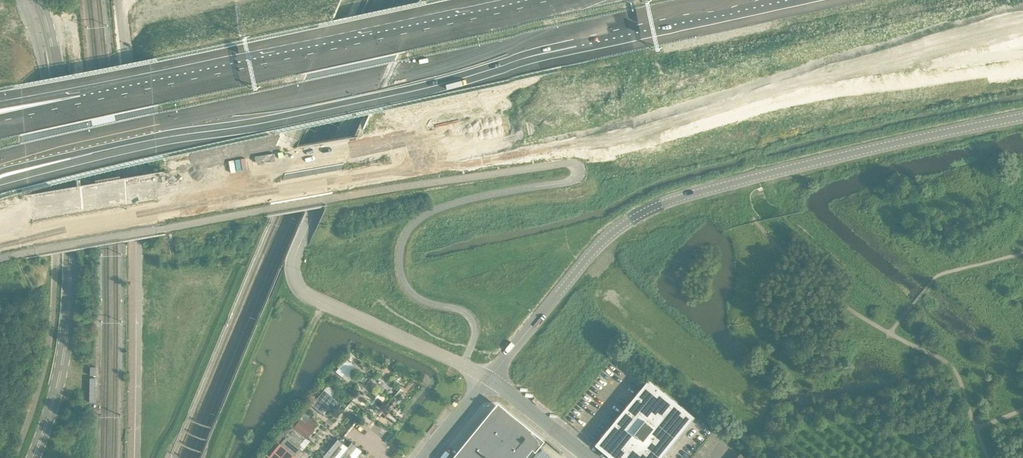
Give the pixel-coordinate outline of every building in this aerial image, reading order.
[(595,443),(595,444),(612,457),(660,457),(694,416),(648,378),(595,443)] [(324,390),(312,405),(321,412),(333,398),(332,397),(324,390)] [(534,450),(533,449),(490,414),(457,454),(453,457),(527,457),(534,450)] [(307,438),(319,423),(311,416),(307,421),(301,417),(293,427),(306,437),(307,438)] [(293,427),(287,435),(299,445),(306,437),(293,427)] [(302,447),(287,435),(281,442),(296,454),(302,447)] [(357,455),(361,450),(351,442),(347,447),(337,439),(321,457),(361,457),(357,455)]
